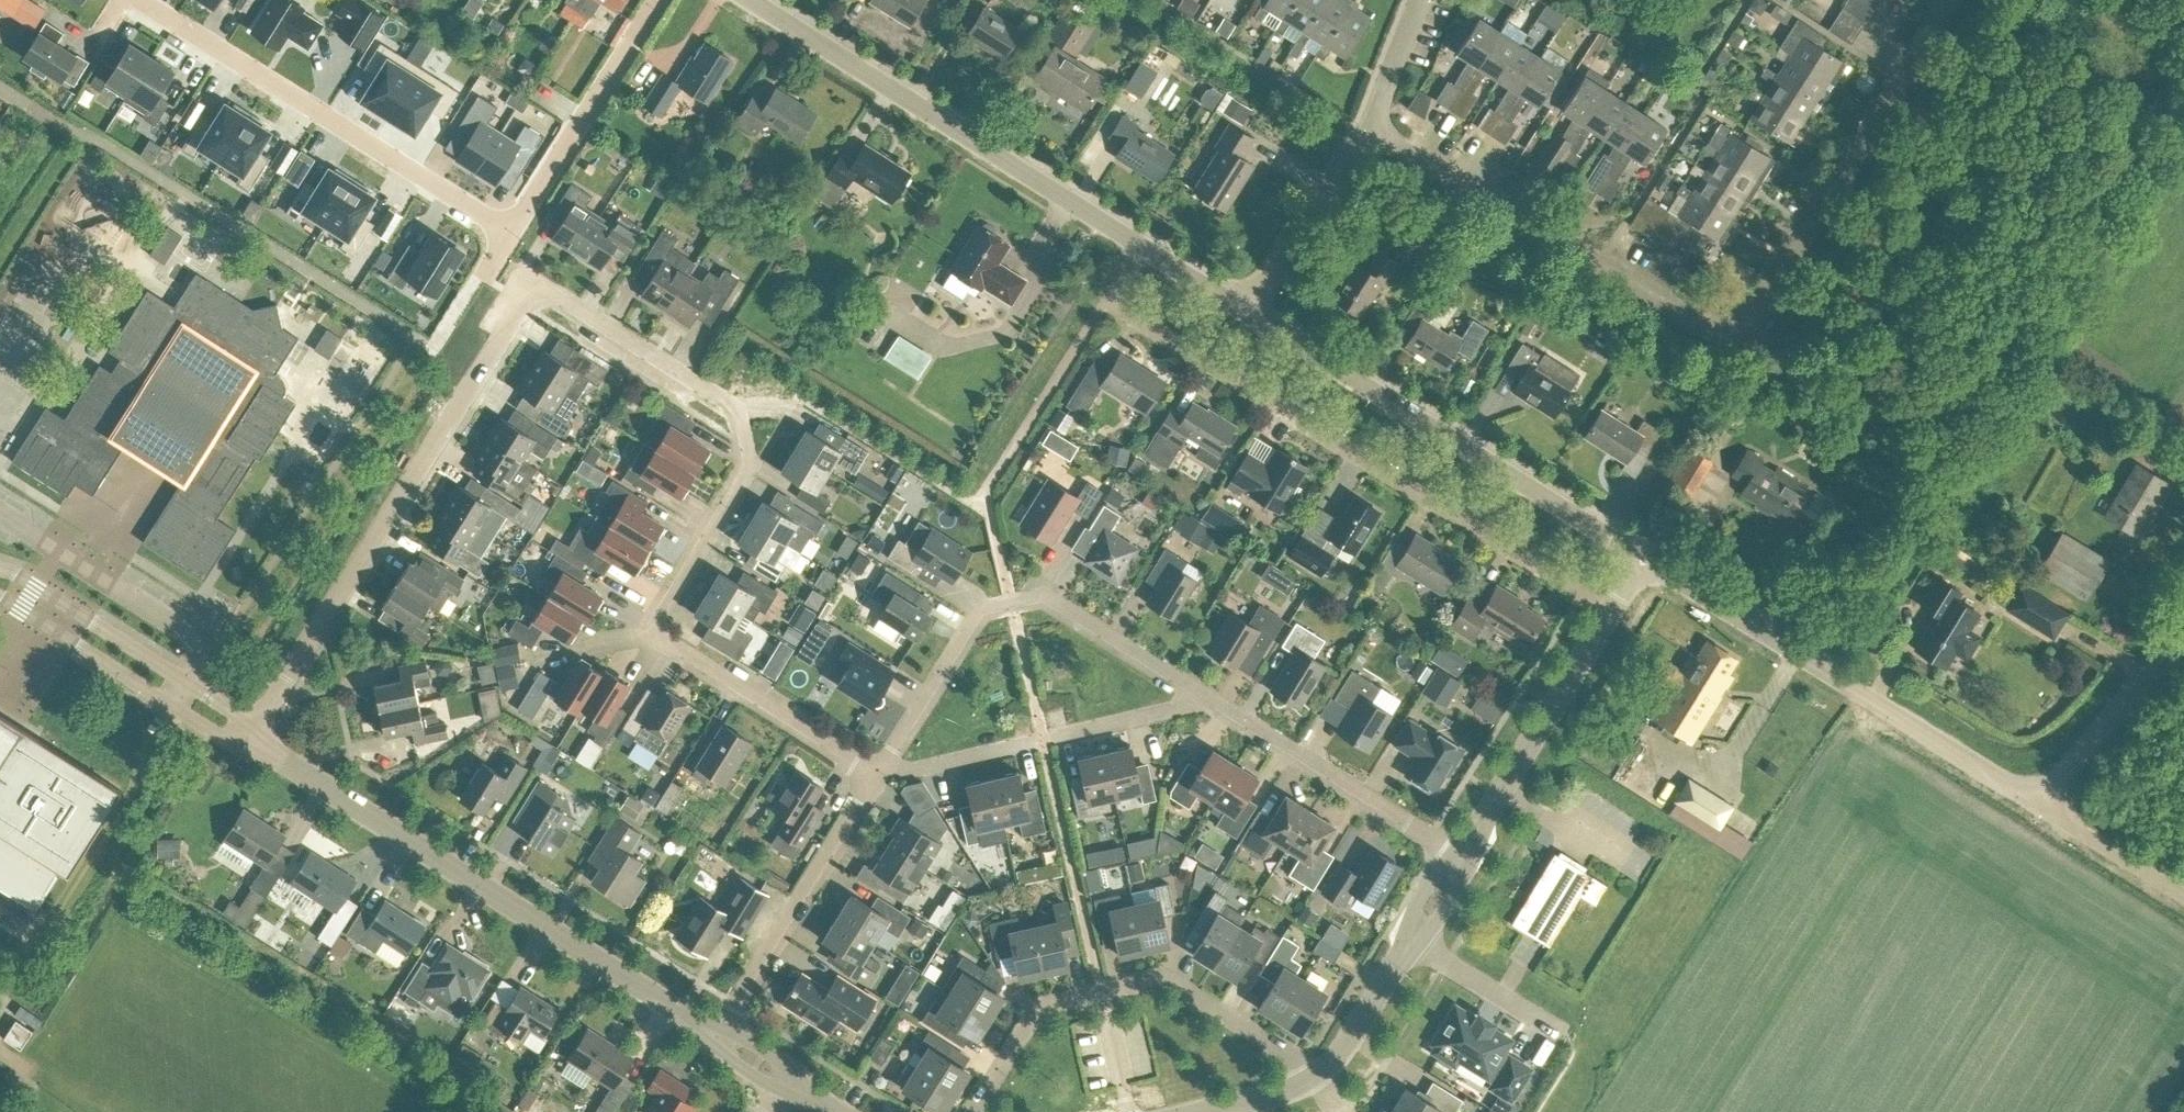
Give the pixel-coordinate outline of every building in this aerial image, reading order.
[(26,0),(0,0),(0,7),(15,17),(26,0)] [(236,5),(246,12),(254,0),(239,0),(236,5)] [(291,0),(269,0),(250,30),(279,48),(287,35),(307,48),(322,24),(302,11),(304,8),(291,0)] [(358,0),(345,0),(337,13),(348,20),(339,35),(361,49),(382,15),(358,0)] [(461,10),(473,17),(483,0),(467,0),(461,10)] [(565,0),(567,1),(559,14),(570,21),(578,8),(583,0),(565,0)] [(624,0),(583,0),(578,8),(590,16),(591,17),(600,2),(616,12),(624,0)] [(924,0),(870,0),(869,3),(907,27),(924,0)] [(1143,16),(1152,6),(1145,0),(1131,0),(1129,3),(1143,16)] [(1177,8),(1191,17),(1199,4),(1193,0),(1181,0),(1177,7),(1177,8)] [(1296,0),(1267,0),(1263,7),(1260,6),(1253,17),(1261,22),(1267,11),(1280,19),(1284,21),(1296,0)] [(1324,0),(1296,0),(1284,21),(1280,19),(1274,30),(1282,35),(1288,24),(1301,32),(1304,33),(1324,0)] [(1352,1),(1351,0),(1324,0),(1304,33),(1301,32),(1288,53),(1296,58),(1309,37),(1322,44),(1325,46),(1352,1)] [(1767,5),(1758,0),(1753,0),(1748,9),(1760,16),(1767,5)] [(1871,12),(1851,0),(1848,0),(1842,9),(1864,23),(1871,12)] [(1878,1),(1876,0),(1851,0),(1871,12),(1878,1)] [(1325,46),(1322,44),(1315,55),(1323,60),(1330,49),(1346,59),(1374,14),(1352,1),(1325,46)] [(1088,59),(1105,31),(1065,7),(1046,37),(1077,56),(1079,53),(1088,59)] [(578,8),(570,21),(582,29),(590,16),(578,8)] [(1002,59),(1019,31),(982,9),(965,37),(1002,59)] [(1835,20),(1857,34),(1864,23),(1842,9),(1835,20)] [(1746,28),(1752,19),(1743,14),(1738,22),(1746,28)] [(627,16),(610,43),(612,44),(617,38),(616,37),(619,32),(620,33),(629,18),(627,16)] [(1224,18),(1216,31),(1227,38),(1235,25),(1224,18)] [(1449,109),(1498,32),(1478,18),(1455,53),(1468,61),(1453,85),(1449,83),(1437,101),(1449,109)] [(1788,57),(1832,85),(1845,64),(1816,46),(1822,36),(1796,20),(1786,35),(1788,36),(1780,48),(1790,54),(1788,57)] [(1828,31),(1850,46),(1857,34),(1835,20),(1828,31)] [(46,21),(43,26),(23,57),(34,63),(30,69),(44,77),(47,72),(62,81),(63,79),(73,86),(91,58),(80,51),(79,53),(58,40),(63,32),(46,21)] [(1496,80),(1518,45),(1498,32),(1449,109),(1464,118),(1476,100),(1470,96),(1485,73),(1496,80)] [(1737,51),(1744,39),(1732,32),(1725,44),(1737,51)] [(422,35),(416,44),(429,52),(435,43),(422,35)] [(363,98),(362,100),(368,104),(366,107),(365,109),(369,112),(385,122),(387,120),(388,117),(390,114),(391,113),(403,93),(414,76),(420,67),(404,57),(399,54),(393,50),(380,42),(374,52),(364,68),(377,76),(365,96),(363,98)] [(129,93),(152,57),(130,43),(115,67),(105,60),(90,84),(101,91),(104,85),(126,99),(129,93)] [(706,104),(732,63),(703,44),(689,67),(686,65),(675,83),(662,75),(643,106),(661,118),(681,87),(706,104)] [(1501,116),(1539,58),(1518,45),(1496,80),(1509,88),(1494,111),(1489,108),(1477,127),(1489,135),(1501,116)] [(1790,54),(1780,48),(1779,47),(1774,55),(1785,62),(1777,74),(1775,77),(1820,105),(1832,85),(1788,57),(1790,54)] [(1084,112),(1104,80),(1054,48),(1034,80),(1084,112)] [(1263,66),(1272,53),(1266,49),(1258,62),(1263,66)] [(1730,57),(1720,51),(1713,63),(1722,69),(1730,57)] [(174,71),(152,57),(129,93),(126,99),(125,101),(146,114),(143,118),(154,125),(169,101),(159,95),(174,71)] [(1524,98),(1537,106),(1541,101),(1560,72),(1539,58),(1501,116),(1509,121),(1524,98)] [(1140,61),(1125,87),(1141,97),(1157,71),(1140,61)] [(1650,65),(1642,77),(1650,83),(1658,70),(1650,65)] [(387,120),(385,122),(405,135),(406,135),(407,133),(409,130),(415,133),(416,131),(417,129),(430,110),(443,118),(453,101),(459,92),(446,84),(440,80),(420,67),(414,76),(403,93),(391,113),(390,114),(388,117),(387,120)] [(1775,77),(1777,74),(1766,67),(1761,75),(1772,82),(1764,94),(1763,97),(1807,126),(1820,105),(1775,77)] [(1711,84),(1718,73),(1710,68),(1703,79),(1711,84)] [(1547,177),(1554,166),(1566,148),(1604,90),(1609,82),(1589,69),(1562,111),(1573,118),(1558,142),(1554,140),(1535,169),(1547,177)] [(1560,72),(1541,101),(1547,105),(1566,76),(1560,72)] [(1763,97),(1764,94),(1747,83),(1742,92),(1759,103),(1749,118),(1793,146),(1807,126),(1763,97)] [(1206,88),(1200,97),(1201,104),(1210,109),(1221,93),(1211,86),(1206,88)] [(815,115),(777,90),(767,105),(753,96),(736,123),(755,135),(764,120),(798,142),(815,115)] [(1602,137),(1625,103),(1604,90),(1566,148),(1554,166),(1569,175),(1580,157),(1575,153),(1590,129),(1602,137)] [(470,137),(457,158),(462,162),(476,171),(490,150),(502,130),(488,122),(498,105),(492,101),(479,93),(469,110),(457,129),(470,137)] [(511,93),(505,102),(515,109),(521,100),(511,93)] [(1232,96),(1223,112),(1242,124),(1252,109),(1232,96)] [(521,100),(515,109),(523,113),(528,104),(521,100)] [(1607,174),(1645,116),(1625,103),(1602,137),(1614,145),(1608,154),(1604,151),(1594,166),(1599,169),(1607,174)] [(250,114),(246,112),(244,111),(235,105),(232,109),(225,104),(213,124),(210,122),(207,120),(201,117),(187,140),(181,149),(187,153),(189,154),(192,156),(198,147),(205,152),(214,157),(216,158),(220,161),(235,138),(247,119),(250,114)] [(189,105),(180,121),(190,127),(200,112),(189,105)] [(235,138),(220,161),(235,171),(242,175),(236,184),(248,191),(253,182),(268,159),(257,152),(269,133),(262,128),(264,124),(250,114),(247,119),(235,138)] [(1645,116),(1607,174),(1616,179),(1631,155),(1644,164),(1666,129),(1645,116)] [(1156,182),(1172,155),(1133,130),(1136,127),(1121,117),(1108,138),(1121,147),(1114,158),(1127,166),(1128,164),(1156,182)] [(490,150),(476,171),(479,172),(481,174),(490,179),(496,183),(509,162),(516,166),(522,170),(535,151),(545,135),(538,130),(532,126),(526,123),(516,139),(507,133),(504,132),(502,130),(490,150)] [(1717,154),(1761,182),(1775,160),(1732,133),(1733,131),(1720,123),(1715,131),(1716,132),(1708,144),(1718,151),(1717,154)] [(1224,211),(1252,166),(1241,159),(1252,142),(1229,126),(1215,148),(1219,150),(1193,191),(1224,211)] [(275,162),(286,169),(298,151),(287,144),(275,162)] [(1718,151),(1708,144),(1707,144),(1702,152),(1713,159),(1705,171),(1703,174),(1748,203),(1761,182),(1717,154),(1718,151)] [(909,174),(864,145),(853,163),(840,155),(813,195),(831,207),(851,178),(891,203),(909,174)] [(301,151),(284,177),(298,186),(314,159),(301,151)] [(1703,174),(1705,171),(1694,164),(1689,172),(1701,179),(1693,192),(1691,195),(1735,223),(1748,203),(1703,174)] [(306,182),(286,213),(299,221),(302,216),(323,229),(326,225),(335,210),(336,209),(339,205),(354,181),(337,170),(335,174),(329,170),(317,189),(306,182)] [(1663,173),(1655,186),(1662,190),(1670,177),(1663,173)] [(662,177),(653,191),(665,199),(674,185),(662,177)] [(326,225),(323,229),(344,242),(341,247),(353,255),(373,224),(362,217),(374,198),(368,195),(370,191),(354,181),(339,205),(336,209),(335,210),(326,225)] [(575,254),(599,217),(584,207),(591,196),(571,183),(554,209),(565,216),(551,239),(575,254)] [(1691,195),(1693,192),(1681,184),(1676,193),(1687,200),(1677,216),(1680,217),(1691,224),(1703,232),(1722,244),(1735,223),(1691,195)] [(1641,231),(1658,204),(1648,197),(1631,225),(1641,231)] [(1652,238),(1669,211),(1658,204),(1641,231),(1652,238)] [(388,207),(373,231),(387,240),(402,215),(388,207)] [(1680,217),(1677,216),(1669,211),(1652,238),(1662,245),(1680,217)] [(599,217),(575,254),(599,270),(609,255),(620,262),(641,228),(619,214),(612,225),(599,217)] [(1674,252),(1691,224),(1680,217),(1662,245),(1674,252)] [(995,228),(987,224),(983,225),(981,228),(977,226),(949,270),(981,290),(983,288),(1010,305),(1026,281),(998,263),(1009,246),(993,236),(995,232),(995,228)] [(1686,259),(1703,232),(1691,224),(1674,252),(1686,259)] [(646,286),(640,295),(664,311),(688,274),(687,273),(694,262),(681,254),(671,248),(676,239),(662,230),(646,256),(660,265),(646,286)] [(459,254),(430,236),(420,252),(414,261),(401,253),(384,281),(399,290),(405,281),(432,298),(459,254)] [(381,255),(375,264),(383,270),(384,268),(389,260),(391,256),(383,251),(381,255)] [(1386,286),(1399,265),(1377,251),(1364,271),(1353,264),(1330,300),(1359,318),(1381,283),(1386,286)] [(688,274),(664,311),(688,326),(695,316),(708,295),(723,305),(739,278),(724,269),(719,278),(708,271),(701,282),(688,274)] [(111,371),(99,363),(64,416),(46,404),(11,457),(67,493),(75,481),(92,492),(107,469),(114,458),(128,436),(186,473),(142,543),(202,581),(234,530),(215,518),(227,499),(237,484),(251,462),(255,455),(259,458),(274,434),(275,433),(294,403),(282,395),(282,394),(283,392),(283,391),(284,389),(284,386),(284,383),(283,380),(281,378),(279,375),(277,373),(275,372),(298,338),(283,329),(283,328),(281,327),(276,304),(262,307),(261,307),(253,309),(195,271),(173,305),(147,288),(109,346),(121,355),(111,371)] [(1445,335),(1427,324),(1444,297),(1425,286),(1412,307),(1424,314),(1405,346),(1442,369),(1443,367),(1447,369),(1455,357),(1451,355),(1454,350),(1468,359),(1486,330),(1471,320),(1460,337),(1448,330),(1445,335)] [(858,337),(841,362),(877,386),(894,361),(858,337)] [(1608,341),(1601,354),(1615,362),(1623,350),(1608,341)] [(1552,418),(1569,391),(1535,369),(1542,357),(1520,344),(1503,370),(1519,380),(1511,392),(1552,418)] [(529,370),(565,393),(573,381),(586,390),(592,381),(598,385),(608,369),(573,347),(563,363),(543,350),(529,370)] [(1164,382),(1119,355),(1111,369),(1101,386),(1145,413),(1164,382)] [(1662,374),(1660,376),(1672,383),(1673,381),(1677,375),(1665,368),(1662,374)] [(565,393),(529,370),(517,390),(542,407),(535,419),(564,437),(572,425),(566,422),(572,413),(558,404),(565,393)] [(1082,379),(1066,406),(1082,416),(1098,390),(1082,379)] [(1154,435),(1143,454),(1166,468),(1177,449),(1185,436),(1200,445),(1194,455),(1215,468),(1221,458),(1217,456),(1235,427),(1219,416),(1217,418),(1192,402),(1182,418),(1169,411),(1154,435)] [(655,449),(694,472),(708,449),(682,433),(690,419),(664,403),(650,427),(664,435),(655,449)] [(1063,434),(1073,418),(1059,410),(1049,425),(1063,434)] [(1634,431),(1600,410),(1583,437),(1624,463),(1632,450),(1643,458),(1660,431),(1642,420),(1634,431)] [(541,459),(548,448),(555,453),(563,441),(533,422),(526,433),(500,417),(488,436),(523,460),(529,451),(541,459)] [(793,450),(828,472),(834,461),(854,473),(868,451),(845,437),(837,449),(806,429),(793,450)] [(515,472),(523,460),(488,436),(474,458),(479,461),(472,471),(488,481),(487,482),(522,505),(535,485),(515,472)] [(1056,455),(1070,463),(1078,447),(1065,440),(1056,455)] [(694,472),(655,449),(644,442),(623,476),(647,491),(653,480),(679,496),(694,472)] [(1126,467),(1131,450),(1110,445),(1106,462),(1126,467)] [(591,447),(584,458),(594,464),(601,453),(591,447)] [(1690,498),(1712,462),(1690,448),(1667,483),(1690,498)] [(1306,468),(1277,449),(1267,464),(1247,452),(1226,487),(1239,496),(1243,490),(1279,512),(1287,499),(1292,502),(1301,489),(1295,485),(1306,468)] [(816,492),(828,472),(793,450),(780,471),(803,485),(795,496),(822,513),(830,501),(816,492)] [(1810,496),(1759,464),(1761,460),(1746,450),(1731,474),(1745,483),(1740,492),(1793,525),(1801,512),(1812,519),(1824,499),(1812,492),(1810,496)] [(1140,480),(1148,467),(1135,458),(1126,471),(1140,480)] [(591,478),(597,468),(584,460),(578,470),(591,478)] [(894,462),(887,473),(898,479),(905,468),(894,462)] [(2101,516),(2135,536),(2167,481),(2134,462),(2101,516)] [(887,490),(866,478),(860,488),(881,501),(887,490)] [(596,517),(609,525),(647,548),(662,525),(641,512),(647,501),(612,480),(605,491),(610,494),(596,517)] [(1076,498),(1048,480),(1020,524),(1051,543),(1072,510),(1085,518),(1101,492),(1086,482),(1076,498)] [(445,505),(480,528),(487,516),(501,525),(506,517),(512,521),(520,508),(491,489),(483,501),(458,484),(445,505)] [(1118,508),(1125,497),(1111,489),(1105,500),(1118,508)] [(1725,528),(1742,517),(1724,489),(1707,500),(1725,528)] [(750,521),(800,552),(812,532),(816,534),(823,522),(792,503),(793,501),(778,492),(770,505),(762,501),(750,521)] [(1148,492),(1141,503),(1152,509),(1158,498),(1148,492)] [(1289,544),(1280,557),(1317,580),(1332,555),(1341,546),(1355,554),(1380,513),(1353,497),(1338,521),(1334,518),(1317,546),(1298,534),(1291,545),(1289,544)] [(1210,504),(1200,519),(1215,528),(1224,513),(1210,504)] [(473,539),(480,528),(445,505),(432,526),(437,529),(428,543),(450,557),(449,558),(479,577),(488,561),(481,557),(486,548),(473,539)] [(1103,505),(1088,529),(1099,536),(1084,561),(1102,572),(1101,574),(1117,585),(1128,567),(1126,566),(1136,549),(1109,532),(1120,515),(1103,505)] [(1183,512),(1174,527),(1197,541),(1206,526),(1183,512)] [(799,553),(800,552),(750,521),(737,542),(759,556),(752,568),(775,582),(786,564),(792,569),(801,554),(799,553)] [(898,539),(887,557),(917,575),(924,564),(941,574),(951,581),(969,553),(932,529),(918,521),(904,543),(898,539)] [(633,572),(647,548),(609,525),(600,540),(580,527),(565,551),(598,571),(607,556),(633,572)] [(852,531),(850,533),(860,539),(865,530),(862,528),(852,531)] [(2037,570),(2086,598),(2109,560),(2062,531),(2037,570)] [(848,534),(837,551),(847,557),(858,541),(848,534)] [(884,541),(872,534),(866,544),(878,552),(884,541)] [(1459,562),(1415,535),(1406,550),(1393,542),(1365,587),(1378,595),(1396,566),(1440,593),(1459,562)] [(1931,557),(1941,563),(1944,558),(1952,545),(1954,543),(1944,537),(1931,557)] [(549,549),(545,555),(552,559),(555,554),(555,553),(549,549)] [(1172,619),(1196,581),(1180,572),(1186,563),(1164,549),(1155,564),(1165,571),(1145,603),(1172,619)] [(861,568),(868,556),(861,551),(853,563),(861,568)] [(582,617),(581,617),(586,620),(600,596),(574,580),(581,570),(555,554),(552,559),(543,574),(557,582),(548,596),(582,617)] [(395,583),(429,604),(439,610),(452,589),(456,592),(463,580),(440,565),(439,566),(420,555),(414,564),(409,561),(395,583)] [(872,581),(866,590),(871,593),(887,603),(879,616),(880,617),(873,628),(892,640),(900,629),(915,638),(930,615),(904,599),(911,588),(886,571),(877,584),(872,581)] [(706,593),(741,614),(742,614),(752,620),(758,609),(764,613),(777,592),(748,574),(741,586),(719,572),(706,593)] [(1283,572),(1275,586),(1288,594),(1297,580),(1283,572)] [(1920,605),(1935,615),(1914,649),(1944,667),(1954,651),(1965,658),(1979,636),(1968,629),(1978,613),(1956,599),(1960,591),(1938,577),(1920,605)] [(421,617),(429,604),(395,583),(382,605),(405,620),(398,631),(421,646),(429,634),(425,632),(430,623),(421,617)] [(1542,618),(1516,602),(1518,599),(1496,585),(1482,608),(1467,599),(1449,627),(1470,639),(1481,622),(1524,648),(1542,618)] [(2067,613),(2021,585),(2007,608),(2052,637),(2067,613)] [(816,611),(825,597),(814,590),(805,604),(816,611)] [(735,625),(741,614),(706,593),(693,614),(710,624),(702,638),(737,660),(752,636),(735,625)] [(567,640),(581,617),(582,617),(548,596),(529,627),(516,619),(507,633),(531,647),(544,626),(567,640)] [(1314,612),(1321,601),(1312,596),(1305,607),(1314,612)] [(1249,674),(1283,620),(1259,606),(1247,624),(1229,613),(1206,651),(1234,668),(1235,666),(1249,674)] [(480,623),(492,631),(502,617),(490,609),(480,623)] [(855,646),(862,635),(838,621),(831,632),(855,646)] [(1298,708),(1324,666),(1312,659),(1324,640),(1295,622),(1281,646),(1292,653),(1269,690),(1298,708)] [(793,645),(801,633),(786,623),(778,636),(793,645)] [(1373,630),(1368,638),(1377,643),(1382,636),(1373,630)] [(780,639),(762,671),(775,679),(794,648),(780,639)] [(1661,656),(1649,676),(1669,688),(1652,716),(1683,735),(1682,735),(1693,741),(1732,676),(1728,674),(1736,660),(1706,641),(1695,658),(1689,655),(1681,669),(1661,656)] [(877,706),(881,705),(883,701),(883,697),(880,693),(894,671),(848,642),(836,662),(847,669),(837,684),(872,706),(873,705),(877,706)] [(494,666),(508,664),(505,648),(491,650),(494,666)] [(439,659),(435,666),(438,674),(447,675),(451,668),(448,660),(439,659)] [(602,674),(601,674),(578,659),(562,685),(540,671),(517,709),(532,718),(547,693),(579,712),(581,708),(602,674)] [(379,710),(418,702),(415,688),(430,684),(425,660),(398,666),(401,679),(374,685),(379,710)] [(515,663),(498,667),(502,690),(520,687),(515,663)] [(1423,685),(1432,671),(1419,663),(1410,676),(1423,685)] [(1387,687),(1393,672),(1381,667),(1375,682),(1387,687)] [(1446,707),(1461,683),(1436,668),(1421,692),(1446,707)] [(602,674),(581,708),(595,716),(587,730),(596,735),(593,740),(604,746),(622,716),(612,710),(628,684),(604,669),(601,674),(602,674)] [(1367,751),(1390,715),(1370,702),(1379,688),(1351,670),(1333,699),(1350,709),(1336,731),(1367,751)] [(839,725),(853,708),(819,678),(804,695),(839,725)] [(638,703),(622,727),(635,735),(633,740),(657,755),(690,704),(679,698),(679,694),(671,689),(667,690),(665,688),(659,697),(651,711),(638,703)] [(493,691),(484,713),(496,718),(505,697),(493,691)] [(418,702),(379,710),(384,735),(411,730),(414,743),(448,736),(445,722),(438,724),(436,712),(420,715),(418,702)] [(36,908),(61,868),(68,872),(120,789),(0,713),(0,886),(36,908)] [(1275,720),(1269,737),(1281,742),(1287,725),(1275,720)] [(1430,734),(1408,721),(1393,744),(1415,758),(1405,774),(1433,792),(1444,775),(1446,776),(1462,751),(1431,732),(1430,734)] [(724,783),(750,742),(722,724),(696,765),(697,766),(692,774),(704,781),(709,773),(724,783)] [(1624,743),(1615,761),(1636,772),(1645,754),(1624,743)] [(1103,752),(1114,797),(1139,791),(1142,803),(1155,800),(1147,767),(1135,770),(1129,745),(1116,748),(1117,751),(1105,753),(1104,752),(1103,752)] [(1211,802),(1234,764),(1212,750),(1200,770),(1188,762),(1170,790),(1169,796),(1188,808),(1197,793),(1211,802)] [(1100,800),(1114,797),(1103,752),(1102,752),(1103,754),(1091,756),(1090,754),(1077,757),(1083,782),(1070,785),(1078,817),(1103,812),(1100,800)] [(510,794),(526,768),(505,754),(495,770),(482,762),(459,797),(483,812),(499,787),(510,794)] [(543,757),(537,767),(546,773),(552,763),(543,757)] [(1234,764),(1211,802),(1224,810),(1215,825),(1235,837),(1256,804),(1245,798),(1257,778),(1234,764)] [(776,780),(765,798),(775,805),(773,808),(787,817),(778,832),(770,844),(793,858),(800,846),(818,818),(824,809),(812,801),(821,787),(796,771),(786,787),(776,780)] [(992,778),(1002,823),(1018,819),(1022,836),(1045,831),(1036,793),(1023,796),(1017,771),(1004,774),(1005,777),(993,779),(993,778),(992,778)] [(1733,806),(1688,777),(1673,800),(1719,829),(1733,806)] [(989,826),(1002,823),(992,778),(991,778),(991,780),(979,783),(979,780),(966,783),(972,808),(959,811),(967,844),(992,838),(989,826)] [(552,856),(576,819),(572,816),(568,801),(556,793),(557,792),(537,780),(512,820),(532,832),(527,840),(552,856)] [(666,815),(682,789),(671,782),(654,808),(666,815)] [(653,807),(659,798),(646,789),(640,798),(653,807)] [(629,796),(621,809),(635,818),(643,805),(629,796)] [(1286,848),(1309,811),(1285,796),(1270,819),(1257,811),(1237,843),(1262,858),(1273,840),(1286,848)] [(895,834),(887,846),(924,869),(940,843),(937,841),(946,826),(935,809),(920,818),(916,816),(907,822),(899,817),(890,832),(895,834)] [(266,898),(284,868),(270,859),(284,836),(244,810),(225,840),(264,865),(250,887),(266,898)] [(1309,811),(1286,848),(1299,856),(1287,874),(1312,889),(1332,857),(1319,849),(1333,826),(1309,811)] [(628,904),(644,879),(632,872),(640,860),(627,852),(639,833),(616,818),(589,859),(601,867),(592,881),(628,904)] [(180,857),(180,838),(157,838),(157,857),(180,857)] [(924,869),(887,846),(880,857),(876,854),(868,866),(885,877),(879,887),(902,901),(908,892),(909,892),(924,869)] [(1089,867),(1098,865),(1096,851),(1087,853),(1089,867)] [(1586,868),(1559,851),(1557,855),(1553,853),(1510,924),(1548,947),(1579,896),(1594,905),(1606,885),(1583,871),(1586,868)] [(291,882),(335,910),(354,880),(311,852),(291,882)] [(1342,905),(1345,899),(1352,904),(1351,906),(1367,916),(1374,906),(1376,907),(1400,867),(1383,856),(1382,858),(1371,852),(1356,875),(1338,864),(1321,892),(1342,905)] [(1020,884),(1063,875),(1060,862),(1018,871),(1020,884)] [(1130,881),(1143,878),(1140,862),(1127,865),(1130,881)] [(788,882),(767,869),(761,878),(783,891),(788,882)] [(947,872),(942,879),(951,885),(956,877),(947,872)] [(758,889),(763,880),(752,873),(746,882),(742,879),(722,912),(702,899),(678,937),(705,954),(723,924),(740,934),(765,894),(758,889)] [(1133,905),(1143,950),(1167,944),(1161,917),(1174,914),(1167,883),(1154,886),(1157,900),(1133,905)] [(1213,966),(1237,927),(1226,920),(1232,910),(1223,905),(1226,899),(1214,891),(1195,922),(1207,929),(1192,953),(1213,966)] [(836,917),(874,941),(883,927),(897,936),(910,916),(877,896),(870,907),(850,894),(836,917)] [(1143,950),(1133,905),(1122,908),(1118,894),(1093,899),(1099,930),(1113,927),(1119,955),(1143,950)] [(425,926),(386,900),(375,916),(362,908),(346,934),(376,953),(384,940),(406,955),(425,926)] [(939,900),(928,917),(932,920),(942,926),(945,928),(956,911),(954,910),(944,904),(943,903),(940,901),(939,900)] [(225,913),(223,915),(244,928),(246,926),(252,916),(239,907),(231,903),(225,913)] [(1056,922),(1033,927),(1041,966),(1043,972),(1067,966),(1065,959),(1064,956),(1061,939),(1074,936),(1067,905),(1053,908),(1056,922)] [(1304,907),(1296,920),(1309,927),(1317,915),(1304,907)] [(971,910),(961,917),(968,926),(973,923),(975,915),(971,910)] [(318,935),(317,937),(331,946),(346,923),(333,914),(318,935)] [(1043,972),(1033,927),(1020,930),(1017,916),(988,923),(995,953),(1012,950),(1019,977),(1043,972)] [(874,941),(836,917),(822,939),(835,947),(828,958),(868,983),(880,963),(865,954),(874,941)] [(918,940),(926,927),(914,919),(906,932),(918,940)] [(1237,927),(1213,966),(1234,979),(1249,955),(1261,962),(1277,935),(1265,928),(1263,932),(1254,926),(1249,934),(1237,927)] [(341,958),(351,943),(339,935),(329,950),(341,958)] [(1279,1019),(1303,981),(1293,975),(1300,964),(1290,958),(1298,945),(1281,935),(1258,973),(1273,982),(1258,1006),(1279,1019)] [(1332,963),(1340,950),(1319,937),(1311,950),(1332,963)] [(462,954),(446,944),(432,967),(422,961),(403,990),(419,1000),(427,986),(452,1002),(461,989),(471,996),(488,970),(485,969),(488,965),(465,950),(462,954)] [(950,993),(988,1017),(1001,996),(998,994),(1006,981),(991,960),(985,970),(962,955),(949,976),(957,982),(950,993)] [(828,990),(801,973),(790,989),(793,991),(785,1004),(827,1031),(836,1016),(856,1028),(874,999),(837,976),(828,990)] [(1303,981),(1279,1019),(1300,1032),(1324,993),(1303,981)] [(559,1011),(521,987),(507,1008),(496,1001),(481,1023),(502,1036),(504,1032),(523,1044),(531,1030),(542,1037),(559,1011)] [(975,1038),(988,1017),(950,993),(943,1004),(934,999),(921,1020),(944,1035),(951,1023),(975,1038)] [(399,1003),(390,1017),(402,1025),(411,1010),(399,1003)] [(42,1020),(22,1006),(17,1013),(37,1027),(42,1020)] [(1529,1069),(1502,1053),(1509,1040),(1454,1006),(1434,1039),(1443,1044),(1436,1054),(1454,1065),(1460,1054),(1504,1081),(1498,1092),(1510,1099),(1529,1069)] [(16,1019),(3,1038),(20,1049),(33,1031),(16,1019)] [(569,1060),(612,1088),(632,1058),(588,1030),(569,1060)] [(916,1068),(954,1092),(968,1071),(963,1068),(970,1056),(928,1030),(915,1051),(923,1056),(916,1068)] [(881,1065),(894,1044),(882,1036),(868,1057),(881,1065)] [(454,1056),(476,1071),(483,1059),(461,1045),(454,1056)] [(593,1089),(537,1053),(522,1077),(550,1095),(556,1086),(568,1094),(557,1111),(578,1111),(593,1089)] [(954,1092),(916,1068),(903,1089),(940,1111),(942,1111),(954,1092)] [(696,1107),(682,1098),(688,1088),(659,1069),(648,1087),(657,1093),(645,1111),(693,1111),(696,1107)] [(1392,1111),(1454,1111),(1462,1100),(1431,1081),(1424,1093),(1417,1088),(1414,1093),(1404,1088),(1390,1110),(1390,1111),(1392,1111)] [(595,1111),(616,1111),(622,1103),(607,1093),(595,1111)] [(491,1111),(512,1111),(498,1102),(491,1111)]
